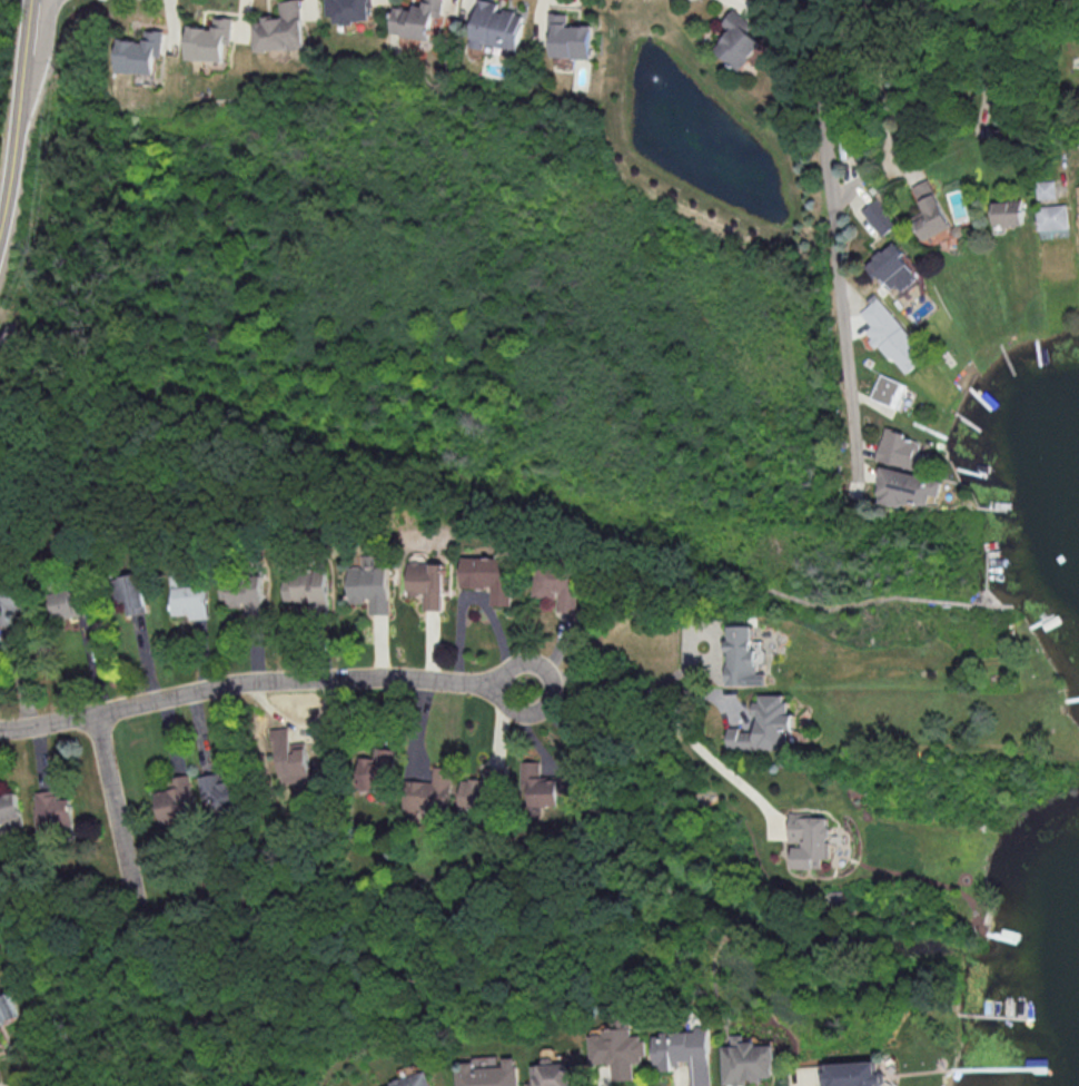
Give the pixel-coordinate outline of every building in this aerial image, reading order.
[(306,45),(300,0),(279,0),(281,13),(263,16),(264,20),(254,21),(258,51),(306,45)] [(327,16),(336,15),(336,23),(374,20),(372,0),(326,0),(327,16)] [(435,15),(443,16),(445,0),(426,0),(425,4),(416,3),(416,8),(395,6),(393,30),(404,31),(404,36),(433,39),(435,15)] [(525,12),(498,7),(499,1),(496,0),(480,0),(473,37),(478,38),(478,43),(518,50),(525,12)] [(731,26),(714,49),(740,69),(762,40),(741,24),(745,18),(733,9),(724,21),(731,26)] [(591,57),(592,24),(568,23),(568,12),(552,11),(551,56),(591,57)] [(187,58),(226,60),(227,43),(233,44),(234,16),(214,15),(214,26),(188,25),(187,58)] [(155,73),(156,56),(162,56),(163,29),(154,28),(154,39),(118,38),(117,71),(155,73)] [(923,239),(951,225),(928,177),(908,187),(919,211),(911,215),(923,239)] [(1035,180),(1036,198),(1055,197),(1054,179),(1035,180)] [(860,209),(881,236),(899,222),(878,195),(860,209)] [(992,200),(993,224),(1022,223),(1021,198),(992,200)] [(866,265),(889,290),(895,284),(901,291),(919,275),(901,256),(906,253),(894,240),(866,265)] [(871,396),(897,407),(907,384),(881,372),(871,396)] [(877,460),(923,470),(927,452),(918,450),(920,440),(904,437),(905,431),(884,427),(877,460)] [(944,478),(882,467),(877,501),(901,505),(902,499),(930,504),(931,494),(940,495),(944,478)] [(513,604),(514,557),(462,555),(461,587),(491,588),(490,604),(513,604)] [(409,594),(425,595),(425,609),(444,609),(445,562),(410,562),(409,594)] [(351,602),(370,601),(370,613),(391,613),(390,565),(350,566),(351,602)] [(330,610),(329,568),(294,569),(294,579),(285,580),(285,601),(312,600),(312,611),(330,610)] [(128,613),(145,612),(143,571),(119,572),(121,602),(127,602),(128,613)] [(533,604),(574,608),(577,575),(536,571),(533,604)] [(229,606),(246,606),(246,614),(264,614),(264,575),(229,575),(229,606)] [(190,613),(190,618),(210,618),(209,585),(174,586),(174,614),(190,613)] [(55,615),(94,614),(93,593),(55,594),(55,615)] [(728,684),(768,684),(768,670),(759,670),(759,639),(754,639),(754,625),(728,625),(728,684)] [(730,748),(790,746),(790,731),(796,730),(796,712),(789,713),(788,693),(757,694),(758,714),(760,714),(760,727),(730,728),(730,748)] [(291,743),(290,728),(276,729),(281,783),(312,780),(310,760),(318,760),(316,740),(291,743)] [(360,756),(359,786),(381,788),(380,802),(394,802),(397,747),(378,746),(378,757),(360,756)] [(541,760),(524,760),(524,806),(574,805),(574,776),(541,776),(541,760)] [(454,767),(435,766),(434,780),(408,778),(406,810),(451,813),(454,767)] [(463,777),(462,810),(489,810),(489,799),(504,799),(505,767),(487,766),(487,777),(463,777)] [(234,800),(231,769),(201,773),(205,804),(234,800)] [(161,822),(196,819),(191,773),(181,775),(182,787),(157,789),(161,822)] [(62,799),(60,786),(36,789),(42,827),(74,822),(71,798),(62,799)] [(5,819),(5,828),(22,827),(20,792),(0,793),(0,820),(5,819)] [(795,867),(823,867),(823,857),(831,857),(832,816),(813,816),(813,811),(790,811),(790,842),(795,842),(795,867)] [(19,1014),(9,992),(0,996),(0,1022),(19,1014)] [(590,1063),(612,1062),(613,1080),(634,1079),(634,1062),(645,1061),(644,1034),(631,1035),(631,1027),(603,1028),(603,1033),(589,1033),(590,1063)] [(711,1084),(709,1029),(653,1031),(655,1068),(680,1067),(680,1060),(693,1059),(694,1085),(711,1084)] [(723,1084),(747,1084),(747,1078),(776,1078),(776,1042),(745,1042),(745,1033),(732,1033),(732,1044),(723,1044),(723,1084)] [(517,1056),(502,1056),(502,1064),(493,1064),(493,1058),(456,1058),(457,1085),(517,1085),(517,1056)] [(528,1085),(582,1085),(582,1061),(553,1061),(553,1057),(541,1057),(541,1064),(528,1064),(528,1085)] [(827,1085),(880,1085),(879,1082),(887,1082),(886,1072),(879,1073),(878,1060),(826,1062),(827,1085)] [(378,1085),(430,1085),(426,1071),(378,1085)]
